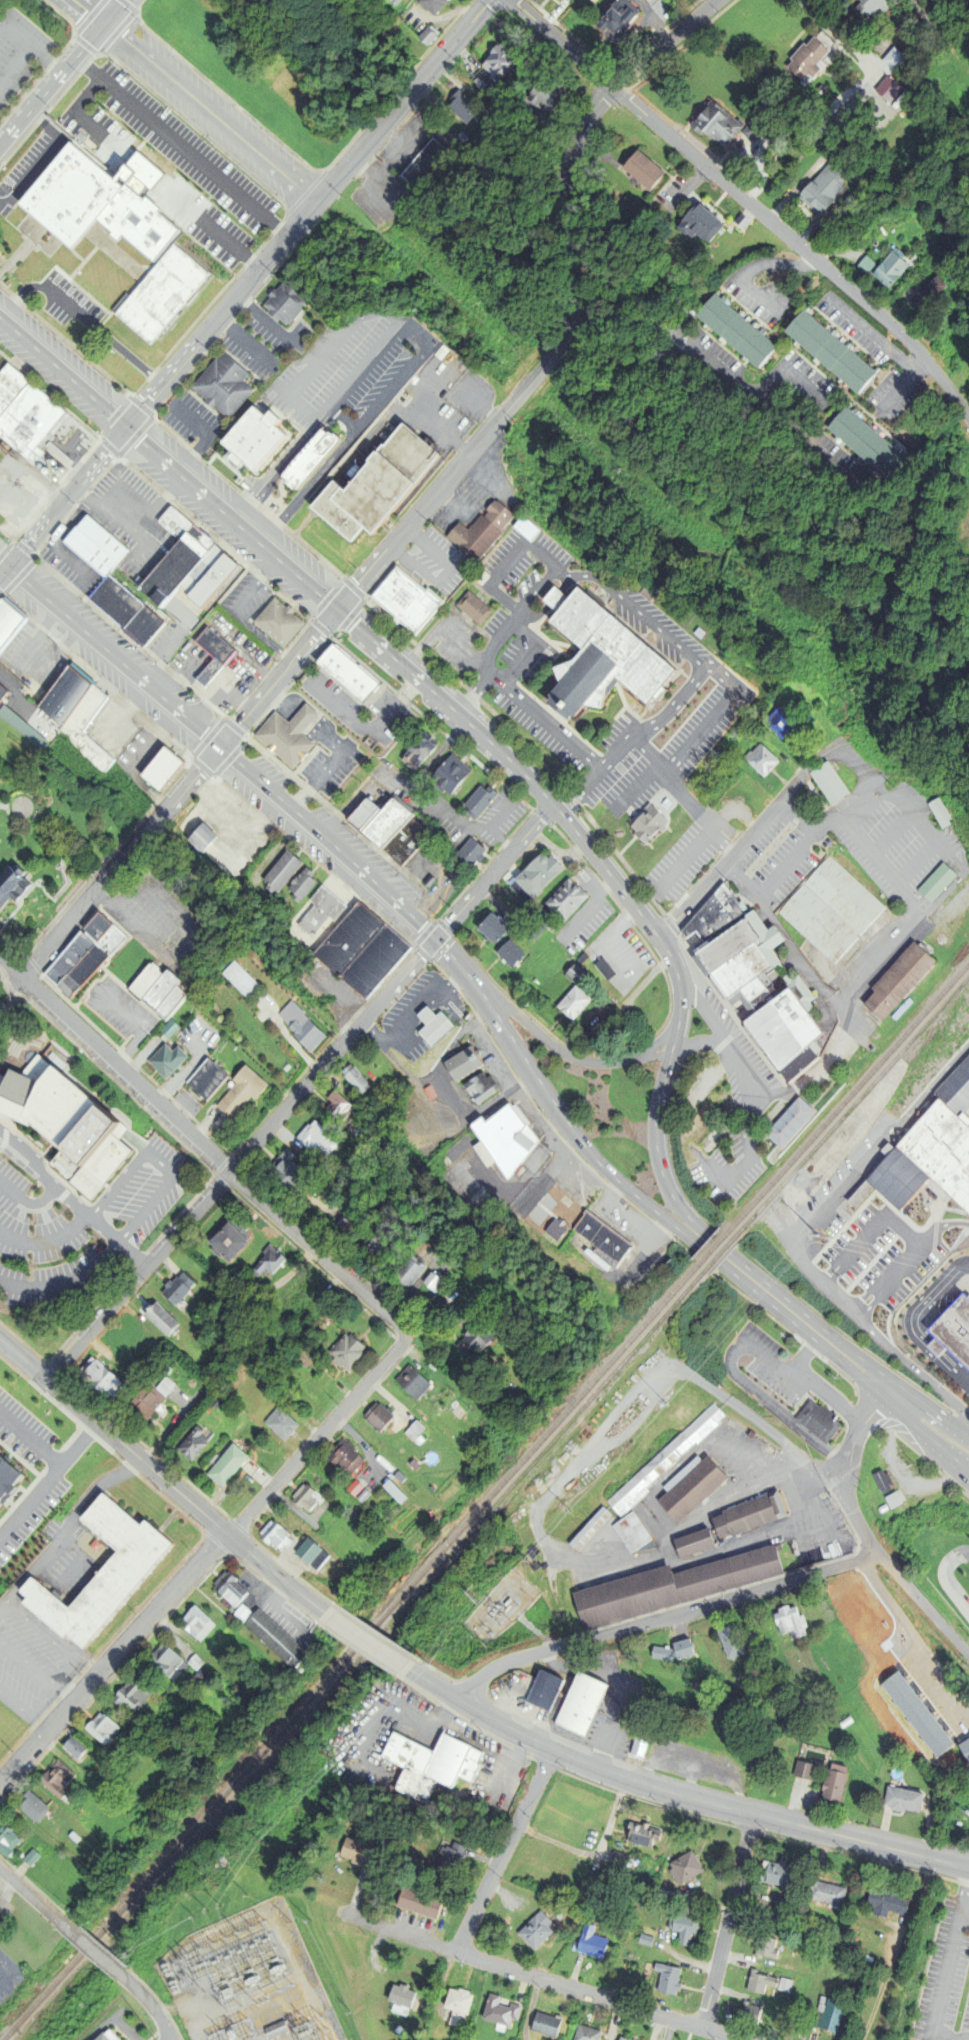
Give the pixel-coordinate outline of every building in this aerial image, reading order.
[(410,2),(412,0),(443,0),(428,18),(410,2)] [(622,0),(610,0),(590,28),(614,45),(637,11),(622,0)] [(889,4),(886,0),(851,0),(856,5),(850,10),(860,21),(867,13),(874,20),(889,4)] [(413,37),(423,26),(433,36),(423,47),(413,37)] [(817,69),(812,64),(830,46),(818,35),(812,41),(808,36),(779,67),(796,83),(803,75),(808,79),(817,69)] [(481,58),(496,40),(507,50),(504,53),(514,61),(502,75),(481,58)] [(904,61),(889,48),(878,61),(892,74),(904,61)] [(520,97),(542,71),(559,85),(557,89),(561,92),(546,111),(534,101),(530,105),(520,97)] [(443,106),(446,103),(445,101),(455,90),(476,109),(462,124),(443,106)] [(686,126),(719,151),(738,125),(705,100),(686,126)] [(392,173),(428,137),(446,155),(410,191),(392,173)] [(20,199),(71,140),(124,185),(126,182),(132,175),(147,187),(141,194),(139,197),(179,231),(152,263),(120,237),(117,234),(112,240),(105,234),(107,231),(92,220),(72,243),(30,208),(20,199)] [(616,167),(645,189),(659,171),(630,149),(616,167)] [(845,183),(824,163),(793,197),(814,216),(845,183)] [(720,223),(690,200),(673,223),(702,245),(720,223)] [(149,344),(209,274),(172,243),(137,283),(112,313),(149,344)] [(866,274),(881,289),(903,267),(897,261),(900,258),(891,249),(866,274)] [(913,315),(942,287),(932,276),(919,290),(913,284),(905,292),(910,298),(902,305),(913,315)] [(260,304),(266,297),(263,295),(269,288),(271,290),(278,282),(300,300),(294,307),(297,309),(288,319),(286,317),(281,323),(275,317),(273,320),(263,311),(265,309),(260,304)] [(691,314),(753,368),(773,346),(711,292),(691,314)] [(780,330),(851,393),(870,371),(799,308),(780,330)] [(225,416),(250,387),(240,379),(247,371),(220,349),(188,386),(202,398),(200,400),(207,406),(210,403),(225,416)] [(10,367),(0,379),(0,424),(33,386),(10,367)] [(67,415),(33,386),(0,424),(0,436),(29,460),(67,415)] [(838,406),(821,428),(883,477),(901,455),(838,406)] [(254,471),(286,435),(274,424),(278,419),(269,411),(264,418),(252,407),(222,442),(232,451),(227,457),(238,467),(243,461),(254,471)] [(348,541),(359,528),(369,537),(437,456),(399,424),(341,492),(331,484),(310,509),(348,541)] [(296,491),(337,439),(321,426),(280,478),(296,491)] [(474,555),(496,528),(494,526),(508,509),(490,494),(478,509),(476,507),(463,523),(456,517),(445,531),(474,555)] [(175,576),(159,595),(136,576),(176,529),(155,512),(168,497),(211,535),(175,576)] [(100,567),(123,540),(84,505),(60,532),(100,567)] [(510,526),(528,541),(537,530),(520,515),(510,526)] [(222,552),(211,535),(175,576),(186,594),(222,552)] [(200,607),(237,565),(222,552),(186,594),(200,607)] [(366,589),(393,556),(423,580),(424,578),(442,593),(413,629),(366,589)] [(108,575),(141,604),(122,626),(89,597),(108,575)] [(537,691),(541,687),(539,685),(551,672),(546,657),(564,650),(574,639),(540,611),(549,600),(537,591),(549,577),(562,588),(570,580),(665,659),(651,675),(655,679),(648,688),(645,685),(639,692),(607,665),(597,677),(592,697),(578,694),(566,707),(563,705),(558,710),(537,691)] [(452,604),(477,624),(489,609),(464,589),(452,604)] [(283,639),(303,615),(272,590),(252,614),(283,639)] [(19,609),(0,593),(0,631),(19,609)] [(141,604),(164,624),(145,646),(122,626),(141,604)] [(203,688),(234,651),(206,627),(193,642),(211,658),(193,679),(203,688)] [(359,694),(375,675),(329,635),(312,654),(359,694)] [(85,673),(62,657),(30,696),(52,713),(85,673)] [(99,766),(110,752),(75,725),(102,689),(85,673),(52,713),(50,729),(99,766)] [(250,729),(271,705),(285,717),(303,696),(315,707),(299,726),(311,737),(289,762),(250,729)] [(6,724),(0,719),(0,705),(13,716),(6,724)] [(778,739),(793,723),(773,705),(758,720),(778,739)] [(416,770),(439,745),(425,732),(402,757),(416,770)] [(757,777),(774,759),(755,741),(737,759),(757,777)] [(161,791),(184,763),(165,748),(142,775),(161,791)] [(450,796),(471,771),(451,755),(430,780),(450,796)] [(831,806),(811,775),(829,763),(849,794),(831,806)] [(475,822),(498,795),(489,787),(485,791),(480,786),(463,806),(469,811),(466,814),(475,822)] [(378,808),(389,795),(410,813),(379,848),(359,829),(378,808)] [(348,820),(367,799),(378,808),(359,829),(348,820)] [(941,827),(928,805),(939,799),(952,821),(941,827)] [(640,841),(654,827),(657,830),(661,826),(658,823),(661,820),(644,802),(638,808),(641,811),(627,825),(633,830),(631,832),(640,841)] [(199,822),(189,812),(180,821),(191,831),(199,822)] [(379,848),(403,869),(433,835),(410,813),(379,848)] [(183,838),(191,831),(199,822),(213,836),(208,842),(217,851),(207,862),(183,838)] [(455,855),(470,838),(484,851),(481,855),(485,858),(479,866),(476,864),(471,869),(455,855)] [(273,892),(298,862),(284,849),(258,879),(273,892)] [(233,879),(246,861),(237,854),(223,872),(233,879)] [(526,904),(564,869),(552,856),(547,860),(543,856),(510,887),(526,904)] [(835,965),(886,908),(831,858),(780,914),(835,965)] [(6,898),(0,906),(0,868),(4,863),(9,867),(11,864),(21,872),(17,877),(27,886),(12,903),(6,898)] [(933,904),(958,876),(945,863),(919,892),(933,904)] [(294,903),(313,881),(307,877),(310,873),(303,867),(284,888),(293,896),(290,900),(294,903)] [(563,923),(587,898),(567,880),(544,905),(563,923)] [(308,937),(326,917),(330,921),(343,905),(319,884),(305,899),(310,903),(293,923),(308,937)] [(786,1081),(817,1057),(809,1046),(826,1033),(811,1013),(818,1007),(814,1002),(818,999),(797,970),(791,975),(787,971),(782,975),(779,970),(783,967),(770,949),(783,939),(771,923),(764,928),(748,906),(738,913),(718,885),(678,933),(684,940),(693,933),(699,940),(687,949),(729,1003),(736,998),(749,1014),(740,1022),(786,1081)] [(384,924),(358,902),(313,954),(339,976),(384,924)] [(69,999),(126,939),(100,914),(42,974),(69,999)] [(493,945),(507,929),(491,914),(477,930),(493,945)] [(365,999),(410,948),(384,924),(339,976),(365,999)] [(511,969),(525,955),(510,941),(497,954),(511,969)] [(884,1021),(937,962),(915,942),(872,989),(876,992),(865,1005),(884,1021)] [(241,991),(253,978),(228,954),(216,966),(241,991)] [(609,983),(594,966),(604,958),(618,975),(609,983)] [(123,988),(144,963),(157,974),(136,999),(123,988)] [(576,984),(585,973),(574,965),(565,975),(576,984)] [(157,974),(160,969),(175,981),(171,986),(151,1011),(136,999),(157,974)] [(171,986),(181,994),(162,1020),(151,1011),(171,986)] [(572,1022),(590,1001),(575,988),(556,1009),(572,1022)] [(413,1022),(421,1015),(412,1005),(421,997),(430,1006),(437,1000),(451,1015),(426,1037),(413,1022)] [(306,1044),(321,1030),(297,1006),(292,1011),(287,1006),(278,1015),(306,1044)] [(156,1030),(166,1019),(174,1027),(163,1037),(156,1030)] [(144,1051),(160,1034),(168,1042),(173,1036),(183,1046),(162,1069),(144,1051)] [(452,1081),(480,1064),(468,1045),(440,1063),(452,1081)] [(182,1074),(203,1050),(223,1068),(202,1092),(182,1074)] [(929,1094),(968,1051),(968,1212),(930,1176),(897,1212),(862,1180),(936,1100),(929,1094)] [(336,1063),(356,1085),(366,1077),(346,1054),(336,1063)] [(27,1128),(28,1125),(55,1147),(53,1150),(58,1154),(47,1167),(92,1204),(134,1152),(114,1136),(124,1124),(40,1056),(23,1076),(7,1069),(0,1087),(0,1117),(27,1128)] [(212,1096),(230,1074),(227,1072),(240,1057),(262,1076),(249,1092),(245,1088),(227,1109),(212,1096)] [(358,1095),(368,1086),(346,1064),(337,1073),(358,1095)] [(460,1084),(479,1070),(483,1076),(484,1075),(491,1083),(487,1086),(490,1091),(475,1103),(470,1097),(475,1093),(472,1088),(466,1092),(460,1084)] [(319,1102),(329,1112),(332,1109),(338,1114),(350,1101),(329,1083),(321,1091),(326,1095),(319,1102)] [(466,1117),(479,1108),(483,1113),(510,1093),(528,1117),(525,1119),(535,1133),(505,1171),(492,1152),(485,1158),(470,1139),(478,1133),(466,1117)] [(781,1150),(816,1113),(800,1098),(766,1135),(781,1150)] [(293,1131),(312,1147),(314,1144),(321,1151),(333,1138),(330,1135),(333,1133),(310,1112),(293,1131)] [(265,1167),(288,1188),(302,1171),(291,1162),(295,1158),(282,1147),(265,1167)] [(569,1219),(582,1201),(628,1236),(611,1258),(590,1241),(593,1237),(569,1219)] [(222,1263),(247,1238),(224,1215),(198,1240),(222,1263)] [(540,1230),(551,1216),(555,1219),(557,1217),(563,1222),(561,1224),(565,1227),(554,1241),(540,1230)] [(359,1250),(374,1234),(391,1250),(377,1266),(359,1250)] [(268,1276),(282,1258),(265,1245),(258,1254),(259,1255),(247,1272),(255,1278),(261,1271),(268,1276)] [(387,1275),(406,1254),(421,1267),(402,1288),(387,1275)] [(418,1283),(429,1268),(441,1278),(430,1292),(418,1283)] [(171,1305),(192,1285),(178,1272),(158,1292),(171,1305)] [(962,1291),(968,1298),(968,1373),(943,1348),(936,1355),(925,1345),(931,1338),(923,1330),(962,1291)] [(161,1337),(174,1322),(151,1302),(138,1316),(161,1337)] [(452,1345),(472,1320),(490,1335),(470,1360),(452,1345)] [(345,1372),(363,1351),(343,1334),(325,1354),(345,1372)] [(104,1402),(112,1393),(105,1387),(112,1379),(91,1360),(75,1377),(104,1402)] [(406,1364),(427,1384),(411,1401),(390,1380),(406,1364)] [(163,1377),(169,1370),(165,1367),(159,1374),(163,1377)] [(161,1398),(172,1386),(161,1376),(150,1389),(161,1398)] [(141,1423),(161,1398),(150,1389),(144,1384),(123,1408),(141,1423)] [(214,1408),(222,1399),(218,1395),(210,1405),(214,1408)] [(821,1444),(837,1426),(829,1419),(831,1417),(817,1404),(814,1407),(807,1401),(792,1418),(821,1444)] [(376,1432),(390,1417),(374,1402),(359,1417),(376,1432)] [(615,1519),(599,1501),(706,1404),(717,1416),(710,1423),(711,1425),(642,1488),(645,1491),(615,1519)] [(282,1442),(297,1425),(276,1407),(261,1423),(282,1442)] [(410,1441),(422,1427),(414,1420),(402,1434),(410,1441)] [(186,1461),(204,1440),(197,1434),(200,1430),(192,1424),(172,1449),(186,1461)] [(347,1475),(361,1458),(353,1451),(355,1449),(339,1437),(323,1455),(347,1475)] [(217,1488),(244,1456),(230,1443),(202,1475),(217,1488)] [(377,1465),(382,1459),(373,1451),(368,1457),(377,1465)] [(672,1524),(722,1478),(702,1455),(696,1461),(692,1456),(658,1487),(663,1493),(653,1503),(672,1524)] [(7,1495),(0,1504),(0,1456),(23,1476),(14,1487),(17,1490),(10,1498),(7,1495)] [(407,1471),(413,1466),(406,1459),(401,1464),(407,1471)] [(398,1482),(403,1477),(396,1471),(391,1476),(398,1482)] [(869,1475),(878,1471),(881,1476),(884,1474),(889,1484),(886,1485),(889,1490),(879,1495),(869,1475)] [(352,1497),(361,1487),(353,1479),(344,1489),(352,1497)] [(386,1480),(403,1498),(396,1504),(379,1486),(386,1480)] [(307,1513),(315,1503),(308,1496),(312,1491),(302,1482),(289,1497),(292,1499),(290,1502),(297,1507),(298,1505),(307,1513)] [(363,1488),(369,1494),(360,1504),(353,1498),(363,1488)] [(705,1519),(713,1540),(726,1535),(727,1536),(782,1516),(772,1489),(715,1511),(717,1514),(705,1519)] [(881,1498),(898,1489),(904,1501),(887,1510),(881,1498)] [(85,1649),(175,1546),(148,1523),(143,1529),(106,1497),(85,1521),(121,1552),(71,1609),(34,1577),(21,1592),(29,1600),(26,1604),(66,1638),(68,1635),(85,1649)] [(564,1544),(598,1506),(606,1514),(573,1552),(564,1544)] [(607,1527),(628,1555),(649,1540),(628,1511),(607,1527)] [(273,1548),(285,1533),(270,1520),(257,1535),(273,1548)] [(676,1559),(710,1546),(704,1529),(670,1541),(676,1559)] [(291,1552),(311,1571),(325,1555),(304,1537),(291,1552)] [(583,1632),(777,1574),(768,1545),(667,1575),(665,1566),(571,1594),(583,1632)] [(217,1582),(228,1570),(231,1573),(234,1570),(242,1577),(239,1580),(252,1591),(239,1606),(217,1587),(219,1585),(217,1582)] [(235,1613),(244,1603),(253,1611),(244,1621),(235,1613)] [(183,1620),(198,1604),(219,1623),(203,1641),(185,1624),(186,1623),(183,1620)] [(767,1615),(773,1636),(786,1632),(789,1639),(800,1636),(797,1628),(800,1628),(795,1614),(792,1615),(790,1607),(783,1609),(781,1606),(771,1610),(772,1613),(767,1615)] [(246,1623),(261,1607),(311,1652),(296,1668),(246,1623)] [(724,1659),(713,1630),(731,1624),(741,1653),(724,1659)] [(650,1645),(669,1649),(667,1642),(686,1638),(690,1654),(670,1659),(648,1655),(650,1645)] [(151,1657),(164,1642),(167,1645),(169,1643),(187,1659),(186,1660),(191,1664),(185,1671),(182,1668),(174,1678),(151,1657)] [(190,1661),(198,1653),(206,1662),(199,1670),(190,1661)] [(195,1676),(202,1668),(207,1673),(201,1681),(195,1676)] [(521,1700),(535,1669),(559,1679),(545,1711),(521,1700)] [(551,1723),(574,1672),(603,1685),(581,1736),(551,1723)] [(948,1745),(891,1672),(873,1686),(930,1759),(948,1745)] [(114,1699),(132,1678),(136,1681),(137,1679),(153,1694),(138,1710),(126,1700),(121,1705),(114,1699)] [(155,1688),(159,1684),(173,1696),(169,1701),(155,1688)] [(88,1727),(102,1711),(105,1714),(107,1712),(123,1727),(118,1733),(120,1736),(112,1744),(110,1741),(107,1744),(88,1727)] [(627,1756),(635,1729),(649,1733),(641,1760),(627,1756)] [(387,1791),(398,1769),(376,1759),(389,1731),(430,1751),(439,1732),(480,1752),(474,1763),(476,1765),(468,1782),(454,1775),(447,1788),(434,1782),(422,1808),(387,1791)] [(963,1764),(968,1760),(968,1733),(951,1744),(963,1764)] [(65,1745),(76,1734),(91,1748),(80,1759),(65,1745)] [(83,1748),(67,1735),(57,1747),(74,1760),(83,1748)] [(42,1779),(60,1758),(78,1774),(66,1789),(70,1793),(64,1800),(42,1779)] [(789,1776),(793,1760),(812,1765),(808,1781),(789,1776)] [(817,1802),(825,1770),(843,1774),(835,1806),(817,1802)] [(880,1805),(884,1786),(920,1793),(916,1812),(902,1809),(901,1813),(887,1810),(887,1807),(880,1805)] [(23,1798),(32,1789),(51,1806),(37,1821),(22,1807),(27,1802),(23,1798)] [(623,1841),(627,1829),(623,1828),(626,1820),(639,1824),(640,1821),(647,1824),(646,1827),(659,1831),(655,1841),(649,1839),(648,1844),(645,1843),(644,1848),(623,1841)] [(11,1857),(0,1848),(0,1825),(3,1821),(6,1824),(7,1823),(15,1830),(15,1831),(21,1836),(20,1837),(22,1839),(14,1849),(16,1851),(11,1857)] [(48,1841),(50,1838),(59,1845),(57,1848),(48,1841)] [(335,1857),(341,1838),(374,1849),(368,1868),(335,1857)] [(429,1869),(436,1856),(433,1854),(437,1846),(441,1848),(441,1847),(446,1849),(449,1842),(460,1848),(457,1853),(460,1854),(454,1865),(452,1864),(445,1877),(429,1869)] [(674,1885),(666,1871),(669,1869),(665,1863),(670,1860),(666,1853),(678,1846),(683,1854),(688,1851),(700,1870),(674,1885)] [(25,1859),(35,1848),(42,1855),(32,1866),(25,1859)] [(605,1864),(611,1850),(625,1856),(619,1871),(605,1864)] [(753,1883),(759,1860),(775,1863),(776,1859),(783,1861),(782,1865),(790,1867),(786,1886),(778,1884),(777,1888),(753,1883)] [(802,1900),(807,1879),(844,1889),(839,1909),(802,1900)] [(391,1907),(398,1887),(437,1900),(430,1920),(391,1907)] [(653,1899),(655,1889),(676,1894),(674,1904),(653,1899)] [(863,1905),(867,1889),(897,1896),(896,1899),(905,1901),(902,1916),(891,1914),(892,1912),(885,1911),(883,1918),(868,1915),(870,1907),(863,1905)] [(769,1907),(771,1897),(785,1900),(782,1910),(769,1907)] [(513,1933),(536,1911),(553,1928),(529,1951),(513,1933)] [(686,1948),(688,1934),(692,1934),(694,1921),(690,1920),(690,1919),(667,1915),(664,1930),(676,1932),(673,1946),(686,1948)] [(571,1951),(580,1923),(592,1927),(589,1935),(605,1940),(598,1959),(571,1951)] [(646,1947),(649,1937),(637,1934),(634,1944),(646,1947)] [(750,1955),(754,1936),(771,1940),(769,1950),(773,1951),(771,1960),(750,1955)] [(672,1995),(677,1968),(652,1963),(650,1971),(657,1973),(653,1991),(672,1995)] [(741,1991),(747,1969),(755,1971),(754,1975),(772,1980),(770,1987),(761,1984),(758,1995),(741,1991)] [(773,1990),(777,1977),(789,1980),(785,1993),(773,1990)] [(406,2008),(411,1993),(404,1990),(404,1988),(396,1985),(395,1988),(389,1985),(384,2000),(406,2008)] [(459,2029),(469,1996),(465,1995),(465,1993),(454,1989),(454,1992),(446,1989),(440,2008),(449,2011),(445,2025),(459,2029)] [(485,1994),(477,2021),(503,2028),(506,2020),(512,2022),(517,2007),(506,2004),(505,2008),(493,2005),(495,1997),(485,1994)] [(804,2025),(809,2010),(813,2012),(817,1997),(840,2004),(831,2033),(804,2025)] [(733,2021),(739,2000),(746,2002),(745,2005),(757,2009),(752,2026),(733,2021)] [(552,2039),(557,2020),(533,2012),(527,2031),(552,2039)] [(268,2038),(288,2029),(284,2019),(263,2028),(268,2038)] [(597,2031),(575,2025),(570,2039),(594,2039),(597,2031)] [(109,2028),(120,2039),(92,2039),(103,2031),(104,2033),(109,2028)]
